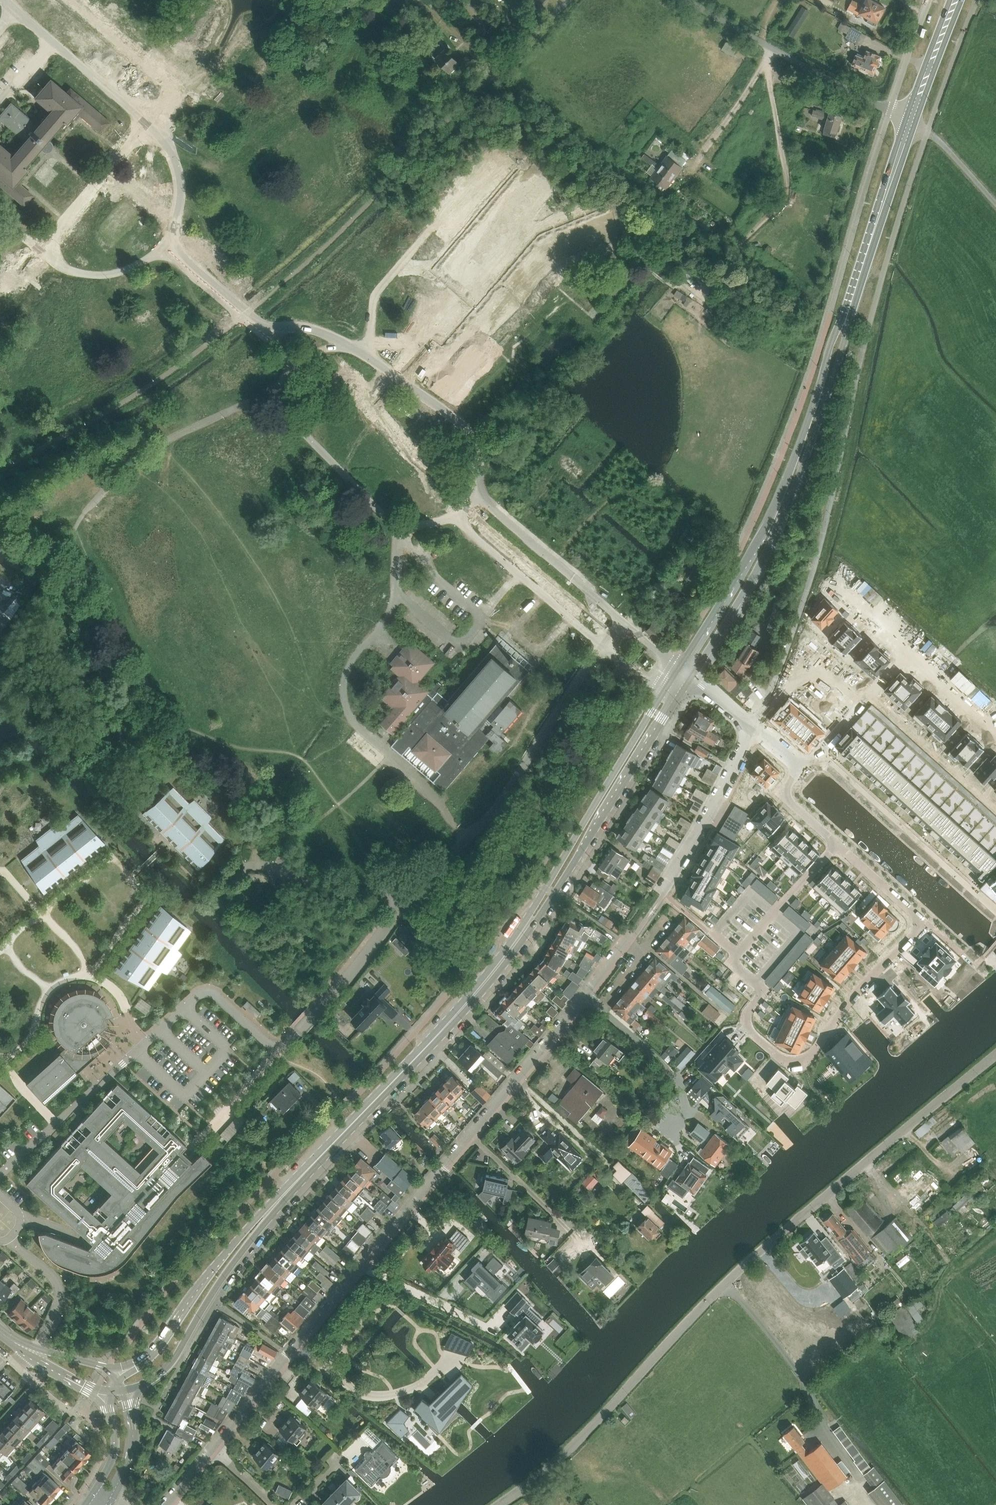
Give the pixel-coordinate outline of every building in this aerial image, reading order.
[(878,3),(875,1),(875,2),(871,0),(866,0),(863,6),(853,0),(847,11),(853,14),(854,13),(860,16),(861,15),(869,19),(867,22),(873,26),(876,21),(878,22),(886,7),(878,3)] [(793,37),(809,12),(802,8),(787,33),(793,37)] [(862,33),(841,22),(838,29),(847,34),(848,32),(859,38),(862,33)] [(856,43),(859,38),(848,32),(847,34),(845,37),(856,43)] [(416,54),(425,45),(421,41),(412,50),(416,54)] [(450,73),(459,64),(445,49),(436,58),(450,73)] [(880,67),(881,63),(879,61),(881,57),(867,51),(864,58),(856,55),(852,64),(860,68),(873,74),(874,73),(877,67),(880,67)] [(411,52),(407,56),(412,60),(416,57),(411,52)] [(23,204),(32,194),(19,184),(21,182),(22,180),(19,178),(30,164),(27,162),(59,125),(62,128),(73,115),(76,118),(79,114),(100,133),(110,122),(70,88),(65,93),(50,79),(34,97),(50,111),(37,126),(10,103),(0,115),(0,119),(24,140),(12,155),(0,145),(0,185),(23,204)] [(803,92),(806,86),(795,80),(792,86),(803,92)] [(839,125),(842,116),(829,112),(829,114),(814,109),(812,114),(827,119),(823,133),(835,137),(837,131),(839,132),(841,126),(839,125)] [(645,154),(642,157),(657,169),(650,178),(666,189),(682,167),(667,156),(660,165),(645,154)] [(464,332),(456,341),(472,355),(475,358),(483,349),(464,332)] [(456,341),(448,350),(464,364),(472,355),(456,341)] [(820,608),(811,618),(822,628),(827,622),(829,623),(834,617),(833,616),(838,610),(825,598),(817,606),(820,608)] [(9,619),(18,606),(11,600),(5,605),(0,600),(0,631),(9,619)] [(648,627),(646,630),(647,631),(650,633),(649,634),(655,639),(656,638),(658,641),(661,638),(660,637),(664,633),(660,630),(663,626),(654,619),(653,621),(654,622),(649,627),(648,627)] [(834,632),(828,638),(837,646),(853,628),(850,625),(851,624),(846,620),(846,621),(844,620),(839,627),(838,626),(833,631),(834,632)] [(853,628),(837,646),(846,654),(852,648),(853,649),(857,644),(856,643),(862,636),(861,635),(862,634),(857,630),(857,631),(853,628)] [(737,659),(732,668),(740,676),(745,671),(747,666),(749,667),(759,651),(753,647),(760,637),(754,633),(747,644),(748,645),(743,652),(742,651),(738,657),(740,658),(738,660),(737,659)] [(871,640),(854,660),(864,669),(880,651),(877,648),(878,647),(871,640)] [(399,675),(380,697),(393,708),(381,723),(393,734),(406,719),(405,718),(408,716),(413,710),(416,713),(409,722),(411,723),(391,746),(402,755),(409,747),(411,749),(412,750),(427,732),(452,753),(437,771),(440,774),(433,782),(444,791),(490,738),(494,741),(489,747),(498,754),(508,743),(504,739),(506,736),(503,732),(522,710),(510,700),(503,709),(499,706),(529,671),(497,643),(448,700),(438,692),(437,693),(436,692),(440,688),(436,685),(431,691),(429,691),(418,682),(435,663),(412,643),(391,668),(399,675)] [(880,651),(864,669),(874,678),(879,673),(882,670),(885,667),(890,660),(887,657),(889,656),(884,652),(883,653),(880,651)] [(619,684),(624,679),(626,677),(615,667),(608,675),(619,684)] [(720,673),(716,677),(717,677),(730,690),(735,695),(740,690),(746,684),(744,683),(741,679),(740,680),(738,682),(725,668),(723,669),(722,669),(720,671),(720,673)] [(890,684),(884,690),(895,699),(911,681),(910,681),(909,679),(909,677),(905,674),(903,674),(901,672),(895,678),(894,677),(889,683),(890,684)] [(911,681),(895,699),(905,709),(912,700),(913,701),(918,696),(917,695),(924,687),(913,678),(911,680),(910,681),(911,681)] [(860,683),(864,687),(868,683),(864,679),(860,683)] [(746,684),(740,690),(745,695),(751,689),(746,684)] [(921,707),(912,717),(923,727),(924,725),(942,704),(936,699),(932,695),(924,703),(920,706),(921,707)] [(780,713),(774,719),(783,727),(799,709),(791,701),(785,708),(784,707),(783,708),(780,711),(780,712),(780,713)] [(872,704),(868,708),(874,714),(878,710),(872,704)] [(942,704),(924,725),(932,732),(933,733),(951,713),(948,710),(948,709),(942,704)] [(799,709),(783,727),(784,728),(783,729),(787,733),(788,732),(792,735),(809,715),(801,707),(799,709)] [(851,727),(857,732),(862,736),(871,745),(881,754),(885,757),(891,762),(901,771),(911,780),(915,784),(920,789),(930,798),(940,807),(950,816),(960,824),(969,833),(979,842),(989,851),(995,857),(995,824),(989,818),(982,812),(976,806),(970,801),(963,795),(957,789),(951,783),(944,778),(938,772),(932,766),(925,760),(919,754),(913,749),(906,743),(900,737),(894,731),(887,726),(881,720),(874,714),(868,708),(851,727)] [(878,710),(874,714),(881,720),(885,716),(878,710)] [(694,716),(692,718),(693,720),(692,721),(708,731),(711,732),(714,726),(712,725),(714,721),(714,720),(698,711),(696,716),(694,716)] [(932,732),(931,734),(941,744),(951,733),(952,734),(956,729),(955,728),(961,721),(954,715),(951,713),(933,733),(932,732)] [(809,715),(792,735),(795,738),(794,739),(798,743),(799,742),(800,743),(816,724),(817,725),(818,723),(809,715)] [(885,716),(881,720),(887,726),(891,722),(885,716)] [(692,721),(684,736),(692,741),(697,733),(703,737),(703,738),(714,745),(716,743),(717,744),(720,740),(718,739),(719,737),(708,731),(692,721)] [(891,722),(887,726),(894,731),(897,727),(891,722)] [(816,724),(800,743),(809,750),(815,744),(816,744),(817,744),(819,741),(820,740),(819,739),(825,732),(817,725),(816,724)] [(851,727),(835,745),(841,750),(841,751),(841,752),(844,754),(845,755),(846,754),(845,754),(862,736),(857,732),(851,727)] [(897,727),(894,731),(900,737),(904,733),(897,727)] [(427,732),(412,750),(437,771),(452,753),(427,732)] [(956,744),(947,754),(956,762),(959,759),(975,740),(972,738),(972,737),(972,736),(968,733),(967,734),(966,732),(961,739),(959,738),(955,743),(956,744)] [(904,733),(900,737),(906,743),(910,739),(904,733)] [(862,736),(845,754),(846,754),(850,758),(849,758),(854,762),(855,762),(855,763),(871,745),(862,736)] [(910,739),(906,743),(913,749),(916,744),(910,739)] [(975,740),(959,759),(968,766),(973,760),(975,761),(979,756),(978,755),(984,748),(983,747),(979,743),(979,744),(978,743),(975,740)] [(673,750),(670,754),(689,765),(694,767),(700,757),(695,755),(677,744),(674,750),(673,750)] [(916,744),(913,749),(919,754),(923,750),(916,744)] [(698,745),(695,751),(705,757),(706,756),(709,751),(698,745)] [(855,762),(854,763),(855,764),(858,767),(858,766),(859,767),(865,772),(881,754),(871,745),(855,763),(855,762)] [(923,750),(919,754),(925,760),(929,756),(923,750)] [(669,758),(666,764),(684,775),(689,765),(670,754),(668,758),(669,758)] [(881,754),(865,772),(874,780),(875,780),(891,762),(885,757),(881,754)] [(974,772),(984,782),(991,775),(994,777),(995,776),(995,775),(995,754),(990,760),(987,757),(986,759),(974,772)] [(929,756),(925,760),(932,766),(936,762),(931,757),(929,756)] [(752,774),(751,775),(756,780),(758,779),(760,780),(758,782),(763,787),(765,785),(766,786),(771,781),(771,782),(772,781),(775,778),(776,777),(775,776),(780,771),(765,758),(760,763),(759,762),(759,763),(758,763),(756,766),(755,767),(756,767),(751,773),(752,774)] [(874,780),(874,781),(875,782),(874,782),(877,784),(878,785),(879,784),(885,789),(901,771),(891,762),(875,780),(874,780)] [(936,762),(932,766),(938,772),(942,767),(936,762)] [(661,770),(659,774),(678,785),(684,775),(666,764),(662,770),(661,770)] [(942,767),(938,772),(944,778),(948,773),(942,767)] [(707,768),(704,774),(715,780),(718,774),(707,768)] [(901,771),(885,789),(890,794),(890,795),(890,796),(893,799),(893,798),(894,799),(895,798),(894,798),(911,780),(901,771)] [(948,773),(944,778),(951,783),(955,779),(948,773)] [(658,778),(654,784),(672,795),(678,785),(659,774),(657,778),(658,778)] [(704,774),(701,779),(712,785),(715,780),(704,774)] [(955,779),(951,783),(957,789),(961,785),(959,783),(955,779)] [(911,780),(894,798),(895,798),(896,799),(895,799),(900,803),(904,807),(920,789),(915,784),(911,780)] [(961,785),(957,789),(963,795),(967,790),(961,785)] [(696,788),(693,793),(699,797),(705,800),(708,794),(702,791),(696,788)] [(646,795),(643,798),(662,811),(668,801),(651,789),(647,795),(646,795)] [(904,807),(903,807),(908,811),(914,815),(914,816),(930,798),(920,789),(904,807)] [(179,851),(197,869),(198,869),(195,867),(208,854),(210,855),(220,842),(203,824),(209,816),(195,802),(187,808),(169,790),(156,800),(157,802),(144,814),(142,812),(141,813),(160,831),(164,827),(168,831),(164,835),(174,846),(178,843),(182,847),(179,851)] [(967,790),(963,795),(970,801),(974,796),(967,790)] [(695,801),(690,810),(696,814),(699,810),(702,805),(705,800),(699,797),(693,793),(690,799),(695,801)] [(974,796),(970,801),(976,806),(980,802),(979,801),(974,796)] [(642,803),(638,808),(655,820),(662,811),(643,798),(641,802),(642,803)] [(914,815),(913,816),(914,817),(916,820),(917,819),(918,820),(924,825),(940,807),(930,798),(914,816),(914,815)] [(758,812),(751,819),(760,827),(777,808),(777,807),(774,805),(773,804),(772,806),(767,801),(762,807),(761,806),(757,811),(758,812)] [(980,802),(976,806),(982,812),(986,808),(980,802)] [(735,805),(719,832),(732,841),(749,813),(735,805)] [(940,807),(924,825),(929,830),(930,831),(929,831),(932,834),(933,834),(950,816),(940,807)] [(633,813),(631,817),(649,830),(655,820),(638,808),(634,814),(633,813)] [(777,808),(760,827),(769,835),(775,828),(776,829),(780,824),(779,823),(785,817),(780,813),(781,811),(778,808),(777,808)] [(986,808),(982,812),(989,818),(993,813),(986,808)] [(950,816),(933,834),(933,835),(936,837),(937,838),(938,837),(943,842),(960,824),(950,816)] [(43,848),(23,863),(33,877),(34,876),(45,891),(43,893),(64,877),(60,872),(64,869),(68,874),(81,863),(78,860),(82,856),(85,860),(105,844),(105,843),(102,845),(91,831),(92,830),(81,817),(61,833),(53,826),(38,839),(43,848)] [(629,822),(625,827),(642,839),(649,830),(631,817),(628,821),(629,822)] [(681,817),(678,822),(683,825),(689,828),(692,823),(681,817)] [(960,824),(943,842),(948,846),(948,847),(952,850),(953,851),(969,833),(960,824)] [(683,825),(680,831),(685,834),(689,828),(683,825)] [(620,832),(618,836),(619,837),(618,837),(636,849),(642,839),(625,827),(621,833),(620,832)] [(790,827),(770,848),(780,857),(800,836),(797,833),(798,833),(793,829),(790,827)] [(718,832),(711,842),(735,857),(741,846),(732,841),(718,832)] [(953,851),(952,851),(957,856),(957,855),(963,860),(979,842),(969,833),(953,851)] [(670,836),(666,842),(677,848),(680,843),(670,836)] [(800,836),(780,857),(790,866),(809,844),(807,842),(807,841),(803,837),(802,838),(800,836)] [(666,842),(663,847),(673,854),(677,848),(666,842)] [(711,843),(706,853),(726,866),(728,868),(735,857),(711,842),(711,843)] [(963,860),(962,860),(963,861),(965,864),(966,864),(967,864),(973,869),(989,851),(979,842),(963,860)] [(809,844),(790,866),(800,875),(809,865),(810,865),(810,864),(812,862),(812,861),(819,853),(816,851),(817,850),(812,846),(812,847),(809,844)] [(610,847),(604,856),(622,869),(623,870),(624,869),(630,860),(623,855),(610,847)] [(973,869),(978,874),(978,875),(979,875),(978,876),(981,878),(982,879),(992,868),(995,863),(995,857),(989,851),(973,869)] [(706,853),(699,863),(720,876),(726,866),(706,853)] [(597,869),(596,872),(606,879),(613,870),(620,875),(623,870),(622,869),(604,856),(597,865),(599,867),(597,869)] [(651,856),(648,861),(662,870),(662,871),(664,869),(665,866),(666,865),(657,860),(652,856),(651,856)] [(646,860),(643,865),(649,869),(652,864),(646,860)] [(699,863),(693,874),(695,876),(696,875),(716,888),(717,888),(716,887),(722,877),(720,876),(699,863)] [(822,877),(813,887),(823,896),(842,874),(840,872),(840,871),(836,867),(835,868),(832,865),(825,873),(824,873),(822,876),(822,875),(822,876),(822,877)] [(651,869),(645,879),(653,884),(659,874),(660,874),(657,872),(652,869),(651,869)] [(979,886),(992,897),(995,901),(995,872),(995,871),(994,870),(979,886)] [(842,874),(823,896),(832,904),(852,883),(849,880),(850,880),(845,876),(845,877),(842,874)] [(695,876),(689,885),(710,898),(716,888),(696,875),(695,876)] [(757,878),(750,886),(772,904),(779,896),(757,878)] [(603,881),(599,886),(610,893),(613,888),(603,881)] [(852,883),(832,904),(842,913),(862,892),(859,889),(859,888),(855,885),(854,885),(852,883)] [(580,895),(579,896),(587,902),(587,904),(590,906),(592,906),(593,906),(596,902),(599,904),(604,907),(612,895),(595,884),(592,888),(587,885),(583,890),(581,890),(579,893),(580,895)] [(689,885),(681,900),(690,906),(692,902),(706,910),(712,899),(710,898),(689,885)] [(866,911),(860,917),(870,927),(887,909),(888,908),(880,901),(879,902),(876,899),(869,907),(868,907),(865,910),(866,911)] [(160,904),(113,969),(114,969),(116,967),(130,977),(130,979),(144,987),(159,967),(168,971),(180,956),(172,948),(187,928),(174,917),(173,918),(158,907),(160,905),(160,904)] [(789,905),(782,913),(804,932),(811,924),(789,905)] [(887,909),(870,927),(871,927),(880,936),(887,928),(888,930),(890,931),(891,931),(892,931),(893,931),(894,931),(895,930),(896,930),(897,929),(898,928),(898,927),(899,927),(899,926),(899,925),(900,924),(900,923),(900,922),(900,921),(899,920),(890,911),(889,911),(887,910),(888,909),(887,909)] [(605,917),(602,922),(608,927),(612,922),(605,917)] [(684,917),(677,925),(691,937),(694,933),(701,938),(697,942),(712,956),(720,947),(684,917)] [(567,920),(562,928),(578,937),(583,940),(584,940),(585,941),(589,935),(598,941),(603,944),(604,942),(607,937),(593,927),(584,926),(583,926),(583,924),(580,922),(578,923),(571,919),(567,920)] [(400,925),(400,938),(413,939),(414,926),(408,925),(400,925)] [(677,926),(670,934),(689,950),(691,951),(694,947),(687,941),(691,937),(677,925),(677,926)] [(559,935),(556,938),(572,948),(577,950),(583,940),(578,937),(562,928),(562,929),(560,929),(558,932),(559,935)] [(806,932),(764,980),(772,987),(814,939),(806,932)] [(962,964),(926,932),(901,959),(933,987),(962,964)] [(670,934),(663,942),(677,953),(679,950),(685,955),(689,950),(670,934)] [(838,944),(856,960),(859,957),(861,958),(867,952),(846,934),(838,944)] [(396,937),(392,942),(399,948),(403,944),(396,937)] [(552,943),(550,946),(551,948),(550,949),(566,958),(572,948),(556,938),(554,943),(552,943)] [(663,942),(656,950),(676,967),(680,971),(682,973),(688,966),(682,961),(683,959),(683,958),(677,953),(663,942)] [(836,942),(828,952),(848,969),(849,970),(850,969),(851,967),(852,967),(857,961),(856,960),(838,944),(836,942)] [(410,951),(403,944),(399,948),(406,955),(410,951)] [(544,960),(559,971),(566,958),(550,949),(549,950),(547,951),(546,954),(547,955),(544,960)] [(828,952),(819,962),(839,980),(848,969),(828,952)] [(597,953),(592,958),(596,961),(597,962),(601,956),(600,955),(597,953)] [(585,955),(579,964),(581,965),(580,966),(588,971),(588,970),(595,961),(585,955)] [(655,957),(648,965),(662,977),(668,982),(671,978),(675,981),(679,976),(674,972),(656,957),(655,957)] [(536,968),(536,969),(549,981),(559,971),(544,960),(541,963),(538,963),(536,966),(536,968)] [(646,968),(641,974),(661,991),(664,987),(668,982),(662,977),(648,965),(648,966),(646,968)] [(580,966),(576,974),(582,978),(585,974),(588,971),(580,966)] [(531,974),(527,977),(541,990),(549,981),(536,969),(535,969),(533,969),(530,972),(531,974)] [(789,971),(782,978),(788,983),(795,976),(789,971)] [(813,973),(806,984),(827,998),(828,998),(830,994),(831,993),(829,992),(834,986),(813,973)] [(640,974),(634,982),(648,994),(652,998),(653,997),(659,990),(660,991),(661,991),(641,974),(640,974)] [(520,985),(519,986),(533,999),(537,994),(542,998),(546,995),(541,990),(527,977),(523,981),(521,981),(519,983),(520,985)] [(634,982),(627,991),(641,1003),(648,994),(634,982)] [(392,1017),(398,1011),(383,997),(391,990),(385,984),(371,999),(369,997),(364,1002),(366,1004),(352,1018),(363,1029),(365,1028),(366,1029),(368,1028),(370,1027),(370,1024),(369,1023),(383,1009),(392,1017)] [(806,984),(798,995),(818,1009),(823,1002),(824,1003),(827,999),(827,998),(806,984)] [(569,985),(563,992),(570,999),(576,991),(569,985)] [(876,1013),(885,1024),(885,1023),(888,1021),(894,1015),(900,1023),(901,1023),(900,1023),(902,1024),(915,1012),(914,1012),(907,1004),(910,1001),(910,1002),(910,1001),(901,991),(901,992),(898,994),(891,986),(891,985),(877,997),(877,998),(878,997),(885,1006),(879,1011),(877,1013),(876,1013)] [(514,992),(511,995),(528,1011),(530,1009),(530,1007),(527,1004),(533,999),(519,986),(518,987),(516,987),(514,989),(514,992)] [(712,986),(706,993),(729,1013),(731,1011),(735,1006),(712,986)] [(727,987),(722,992),(732,1001),(733,1000),(736,996),(737,995),(727,987)] [(627,991),(620,999),(634,1011),(635,1012),(639,1008),(642,1011),(645,1007),(641,1003),(627,991)] [(67,1047),(26,1084),(26,1086),(27,1088),(27,1091),(28,1093),(29,1095),(31,1097),(33,1099),(36,1101),(38,1103),(42,1104),(45,1104),(78,1074),(76,1071),(93,1055),(96,1058),(110,1044),(100,1033),(107,1026),(107,1018),(112,1016),(112,1013),(111,1012),(111,1011),(110,1008),(109,1007),(108,1006),(108,1005),(107,1004),(106,1003),(104,1001),(102,1000),(100,999),(97,997),(93,995),(90,994),(86,993),(82,993),(77,994),(74,995),(70,996),(73,1001),(63,1010),(59,1007),(58,1009),(57,1011),(56,1013),(55,1016),(54,1018),(54,1021),(54,1023),(54,1025),(54,1027),(55,1029),(67,1047)] [(552,1000),(562,1009),(562,1008),(566,1004),(565,1003),(569,998),(565,994),(564,995),(560,999),(557,995),(552,1000)] [(503,1003),(502,1003),(519,1018),(524,1022),(528,1017),(525,1014),(528,1011),(511,995),(507,999),(505,999),(502,1001),(503,1003)] [(664,995),(662,998),(672,1007),(675,1003),(670,999),(670,1000),(664,995)] [(674,995),(670,999),(675,1003),(681,1008),(685,1004),(674,995)] [(140,998),(134,1006),(146,1015),(152,1006),(140,998)] [(620,999),(612,1007),(637,1028),(640,1024),(634,1019),(638,1016),(635,1013),(635,1012),(634,1011),(620,999)] [(248,1001),(243,1005),(257,1018),(261,1013),(248,1001)] [(502,1003),(495,1011),(495,1014),(501,1020),(501,1022),(504,1024),(506,1024),(507,1025),(510,1023),(515,1027),(518,1024),(516,1022),(519,1018),(502,1003)] [(788,1003),(782,1016),(809,1028),(815,1016),(804,1011),(801,1010),(788,1003)] [(651,1004),(648,1008),(653,1012),(656,1009),(651,1004)] [(709,1004),(703,1012),(714,1022),(721,1014),(709,1004)] [(551,1007),(547,1011),(553,1017),(557,1013),(551,1007)] [(647,1009),(644,1013),(661,1028),(665,1024),(647,1009)] [(681,1011),(679,1014),(688,1022),(690,1019),(681,1011)] [(782,1016),(777,1027),(781,1029),(803,1039),(804,1040),(804,1039),(807,1033),(808,1033),(808,1032),(809,1030),(809,1031),(809,1030),(809,1029),(809,1028),(782,1016)] [(488,1045),(485,1048),(487,1050),(506,1066),(508,1064),(526,1044),(529,1040),(527,1038),(518,1030),(515,1027),(510,1023),(507,1025),(505,1031),(499,1033),(494,1038),(488,1045)] [(534,1024),(531,1029),(540,1037),(547,1028),(544,1025),(542,1023),(539,1028),(534,1024)] [(781,1029),(775,1041),(799,1053),(803,1045),(801,1043),(803,1039),(781,1029)] [(594,1059),(589,1065),(604,1078),(609,1072),(604,1068),(614,1055),(619,1059),(625,1053),(605,1037),(596,1048),(601,1052),(594,1059)] [(710,1062),(703,1070),(716,1082),(724,1073),(721,1070),(728,1062),(732,1066),(735,1068),(743,1059),(736,1053),(737,1052),(738,1051),(739,1050),(738,1049),(735,1047),(725,1038),(720,1044),(715,1050),(713,1048),(705,1057),(706,1058),(710,1062)] [(837,1043),(829,1050),(836,1059),(834,1061),(841,1070),(848,1064),(855,1073),(868,1062),(861,1054),(863,1051),(853,1039),(845,1045),(846,1046),(842,1049),(837,1043)] [(471,1044),(458,1058),(471,1070),(481,1059),(486,1064),(485,1065),(490,1070),(494,1065),(503,1073),(507,1068),(506,1066),(487,1050),(483,1055),(471,1044)] [(671,1044),(665,1052),(672,1058),(678,1050),(673,1046),(671,1044)] [(685,1049),(682,1053),(684,1054),(690,1060),(693,1056),(696,1053),(688,1046),(685,1049)] [(665,1053),(662,1056),(668,1062),(671,1058),(665,1053)] [(682,1053),(675,1061),(682,1068),(690,1060),(684,1054),(682,1053)] [(674,1062),(672,1064),(679,1071),(681,1069),(682,1068),(675,1061),(674,1062)] [(748,1067),(741,1075),(747,1080),(754,1072),(748,1067)] [(560,1102),(555,1107),(582,1130),(585,1126),(579,1121),(590,1108),(596,1101),(594,1100),(602,1091),(575,1068),(566,1078),(576,1086),(572,1090),(571,1089),(560,1102)] [(779,1068),(766,1082),(776,1090),(770,1096),(781,1105),(786,1099),(796,1107),(808,1092),(798,1083),(795,1087),(786,1079),(789,1076),(779,1068)] [(295,1071),(288,1077),(294,1083),(300,1076),(295,1071)] [(453,1075),(445,1083),(459,1097),(463,1093),(465,1095),(470,1091),(453,1075)] [(702,1076),(692,1088),(701,1096),(712,1085),(702,1076)] [(140,1103),(129,1093),(126,1095),(124,1093),(121,1091),(123,1089),(117,1082),(82,1121),(70,1134),(60,1145),(60,1144),(25,1183),(48,1204),(49,1203),(81,1232),(80,1232),(78,1234),(88,1243),(83,1248),(79,1246),(78,1248),(72,1246),(72,1244),(63,1240),(64,1236),(52,1232),(40,1232),(40,1234),(41,1238),(43,1243),(46,1248),(50,1253),(53,1256),(57,1259),(63,1262),(78,1268),(79,1265),(83,1266),(90,1267),(94,1267),(100,1266),(102,1266),(105,1265),(108,1264),(110,1263),(111,1262),(113,1261),(115,1260),(117,1258),(119,1256),(122,1253),(124,1255),(190,1173),(196,1165),(189,1158),(190,1157),(187,1154),(185,1153),(184,1153),(181,1151),(186,1146),(174,1135),(172,1137),(169,1135),(170,1133),(138,1105),(140,1103)] [(283,1111),(301,1093),(290,1082),(272,1100),(283,1111)] [(445,1083),(437,1091),(451,1105),(452,1107),(456,1103),(455,1101),(459,1097),(445,1083)] [(479,1084),(475,1089),(482,1096),(484,1094),(487,1092),(479,1084)] [(16,1099),(0,1085),(0,1116),(16,1099)] [(475,1089),(471,1093),(478,1100),(482,1096),(475,1089)] [(437,1091),(430,1099),(443,1113),(445,1114),(449,1110),(447,1109),(451,1105),(437,1091)] [(552,1093),(547,1099),(554,1105),(560,1099),(552,1093)] [(711,1114),(710,1115),(718,1122),(726,1114),(733,1121),(725,1129),(738,1140),(750,1127),(737,1115),(733,1112),(737,1108),(723,1096),(720,1100),(716,1096),(715,1095),(716,1109),(716,1114),(713,1117),(711,1114)] [(430,1099),(422,1106),(436,1121),(437,1122),(441,1118),(440,1117),(443,1113),(430,1099)] [(422,1106),(414,1114),(430,1131),(434,1127),(432,1124),(436,1121),(422,1106)] [(240,1112),(220,1134),(228,1141),(248,1119),(240,1112)] [(692,1130),(690,1133),(693,1135),(699,1140),(702,1142),(704,1139),(708,1134),(710,1132),(707,1130),(701,1125),(698,1123),(696,1125),(692,1130)] [(390,1126),(381,1134),(385,1139),(384,1141),(385,1142),(384,1144),(384,1147),(387,1147),(389,1147),(390,1148),(401,1137),(390,1126)] [(548,1143),(538,1154),(545,1161),(552,1153),(558,1159),(562,1154),(575,1166),(583,1158),(570,1145),(572,1143),(564,1135),(558,1142),(555,1138),(558,1135),(548,1127),(540,1135),(548,1143)] [(512,1138),(503,1148),(512,1156),(511,1157),(515,1161),(516,1160),(517,1161),(526,1151),(524,1149),(534,1139),(524,1130),(515,1140),(512,1138)] [(633,1134),(626,1143),(651,1160),(660,1167),(661,1166),(663,1164),(672,1151),(642,1130),(641,1131),(637,1137),(633,1134)] [(715,1134),(700,1154),(715,1166),(730,1146),(715,1134)] [(434,1135),(430,1139),(437,1147),(442,1142),(434,1135)] [(603,1138),(597,1145),(610,1156),(618,1147),(613,1144),(612,1145),(603,1138)] [(385,1153),(375,1164),(383,1171),(392,1178),(405,1190),(414,1179),(414,1178),(403,1169),(385,1153)] [(361,1157),(354,1166),(369,1179),(370,1180),(374,1177),(376,1179),(380,1174),(361,1157)] [(673,1179),(668,1186),(675,1192),(676,1190),(683,1195),(687,1189),(694,1194),(708,1175),(706,1174),(710,1168),(694,1157),(690,1162),(689,1162),(685,1167),(684,1167),(684,1168),(680,1174),(679,1174),(680,1175),(676,1180),(673,1179)] [(615,1167),(613,1170),(615,1173),(614,1174),(622,1182),(624,1180),(645,1201),(648,1198),(651,1196),(649,1194),(652,1192),(649,1189),(647,1192),(641,1186),(642,1184),(631,1173),(623,1166),(619,1162),(614,1166),(615,1167)] [(408,1164),(404,1169),(409,1173),(413,1168),(408,1164)] [(893,1165),(879,1176),(899,1200),(904,1196),(901,1192),(909,1185),(893,1165)] [(354,1166),(348,1173),(364,1188),(370,1180),(369,1179),(354,1166)] [(414,1169),(410,1174),(419,1181),(423,1176),(414,1169)] [(348,1173),(342,1180),(358,1194),(364,1188),(348,1173)] [(590,1174),(583,1183),(590,1190),(598,1181),(590,1174)] [(483,1191),(478,1195),(485,1203),(496,1193),(505,1195),(503,1203),(509,1204),(513,1189),(507,1188),(509,1180),(486,1175),(483,1191)] [(392,1178),(386,1185),(395,1192),(399,1196),(405,1190),(392,1178)] [(342,1180),(336,1187),(352,1201),(358,1194),(342,1180)] [(541,1185),(537,1190),(541,1194),(545,1189),(541,1185)] [(336,1187),(330,1194),(347,1209),(353,1202),(352,1201),(336,1187)] [(381,1198),(379,1200),(387,1207),(393,1201),(383,1192),(379,1197),(381,1198)] [(904,1196),(899,1200),(919,1224),(933,1212),(916,1192),(907,1199),(904,1196)] [(330,1194),(324,1201),(341,1216),(347,1209),(330,1194)] [(379,1200),(373,1207),(381,1214),(387,1207),(379,1200)] [(324,1201),(318,1208),(336,1224),(337,1224),(342,1218),(341,1216),(324,1201)] [(393,1201),(387,1207),(392,1212),(398,1205),(393,1201)] [(648,1217),(638,1227),(649,1238),(660,1228),(659,1227),(663,1222),(654,1213),(655,1212),(648,1205),(642,1211),(648,1217)] [(366,1208),(363,1211),(371,1218),(376,1213),(368,1206),(366,1208)] [(318,1208),(312,1215),(330,1231),(336,1224),(318,1208)] [(363,1211),(360,1216),(368,1222),(371,1218),(363,1211)] [(572,1213),(565,1221),(574,1229),(581,1222),(572,1213)] [(832,1213),(823,1221),(836,1237),(846,1229),(832,1213)] [(312,1215),(306,1222),(322,1236),(325,1233),(327,1235),(330,1232),(330,1231),(312,1215)] [(529,1217),(526,1233),(534,1235),(538,1241),(543,1237),(544,1237),(546,1241),(546,1243),(557,1245),(560,1229),(551,1227),(552,1222),(529,1217)] [(306,1222),(300,1229),(316,1243),(318,1241),(322,1236),(306,1222)] [(363,1223),(357,1230),(358,1231),(367,1239),(372,1232),(363,1223)] [(954,1224),(938,1238),(952,1254),(973,1236),(963,1224),(957,1228),(954,1224)] [(300,1229),(294,1236),(310,1250),(314,1245),(316,1243),(300,1229)] [(465,1236),(457,1229),(448,1239),(457,1246),(465,1236)] [(846,1229),(836,1237),(862,1269),(876,1257),(853,1229),(846,1229)] [(358,1231),(351,1238),(361,1246),(367,1239),(358,1231)] [(814,1232),(800,1243),(804,1248),(800,1251),(806,1258),(810,1255),(818,1265),(826,1258),(831,1264),(842,1255),(826,1237),(827,1239),(824,1242),(822,1240),(821,1241),(814,1232)] [(294,1236),(288,1243),(304,1257),(310,1251),(310,1250),(294,1236)] [(427,1261),(424,1264),(430,1269),(433,1266),(434,1268),(438,1263),(444,1268),(454,1257),(451,1254),(457,1247),(461,1250),(470,1240),(465,1236),(457,1246),(448,1239),(447,1237),(444,1240),(442,1239),(436,1246),(430,1252),(431,1253),(425,1260),(427,1261)] [(351,1238),(346,1245),(355,1253),(361,1246),(351,1238)] [(288,1243),(282,1250),(296,1263),(299,1265),(300,1266),(305,1259),(304,1258),(304,1257),(288,1243)] [(603,1245),(598,1250),(606,1258),(611,1252),(604,1244),(603,1245)] [(326,1245),(323,1249),(336,1261),(340,1257),(326,1245)] [(346,1245),(340,1251),(350,1260),(355,1253),(346,1245)] [(323,1249),(319,1253),(333,1265),(336,1261),(323,1249)] [(282,1250),(276,1257),(290,1269),(291,1270),(292,1271),(293,1272),(299,1265),(296,1263),(282,1250)] [(474,1270),(464,1280),(465,1280),(466,1279),(474,1287),(476,1284),(482,1278),(492,1287),(487,1293),(494,1301),(507,1288),(502,1283),(502,1282),(494,1274),(496,1272),(503,1265),(494,1256),(487,1263),(488,1264),(485,1266),(481,1262),(479,1260),(472,1268),(474,1270)] [(276,1257),(270,1264),(286,1278),(292,1271),(291,1270),(290,1269),(276,1257)] [(586,1268),(579,1276),(587,1284),(596,1275),(606,1284),(615,1275),(614,1275),(617,1271),(609,1263),(606,1267),(596,1258),(595,1259),(593,1257),(590,1260),(585,1266),(584,1266),(586,1268)] [(555,1258),(548,1265),(553,1270),(560,1264),(555,1258)] [(316,1260),(312,1264),(320,1271),(324,1275),(328,1270),(316,1260)] [(851,1262),(844,1267),(853,1277),(859,1272),(851,1262)] [(270,1264),(264,1271),(280,1285),(286,1278),(270,1264)] [(12,1270),(16,1274),(21,1269),(16,1265),(12,1270)] [(843,1269),(830,1279),(844,1297),(857,1287),(843,1269)] [(264,1271),(258,1278),(272,1290),(276,1294),(280,1289),(282,1287),(280,1285),(264,1271)] [(320,1271),(316,1276),(322,1281),(320,1284),(327,1290),(333,1283),(324,1275),(320,1271)] [(258,1278),(252,1285),(266,1297),(271,1302),(277,1295),(276,1294),(272,1290),(258,1278)] [(31,1287),(35,1282),(31,1279),(27,1283),(31,1287)] [(0,1282),(0,1301),(11,1289),(1,1280),(0,1282)] [(312,1280),(308,1285),(317,1293),(322,1288),(312,1280)] [(252,1285),(246,1292),(264,1308),(265,1309),(271,1302),(266,1297),(252,1285)] [(308,1285),(302,1292),(307,1296),(306,1296),(315,1304),(316,1303),(311,1300),(317,1293),(308,1285)] [(238,1299),(235,1303),(243,1310),(247,1306),(257,1315),(261,1318),(267,1311),(265,1309),(264,1308),(246,1292),(245,1291),(238,1299)] [(42,1297),(46,1301),(50,1296),(47,1292),(42,1297)] [(518,1292),(506,1305),(516,1314),(523,1319),(521,1322),(520,1321),(520,1322),(517,1326),(517,1325),(516,1326),(517,1326),(509,1335),(518,1343),(518,1344),(526,1335),(532,1340),(533,1341),(543,1331),(537,1325),(543,1319),(529,1307),(532,1305),(518,1292)] [(306,1296),(300,1303),(309,1311),(315,1304),(306,1296)] [(21,1299),(8,1313),(17,1322),(31,1308),(21,1299)] [(300,1303),(294,1310),(303,1318),(309,1311),(300,1303)] [(31,1308),(17,1322),(26,1331),(40,1316),(31,1308)] [(289,1311),(286,1315),(298,1325),(304,1319),(303,1318),(294,1310),(291,1313),(289,1311)] [(272,1315),(264,1325),(274,1333),(282,1323),(280,1322),(274,1317),(272,1315)] [(286,1315),(280,1322),(282,1323),(292,1332),(298,1325),(286,1315)] [(221,1317),(215,1327),(235,1337),(240,1328),(235,1325),(221,1317)] [(215,1327),(210,1337),(224,1345),(229,1347),(230,1348),(233,1343),(234,1343),(237,1339),(235,1337),(215,1327)] [(452,1334),(446,1346),(454,1349),(460,1337),(452,1334)] [(210,1337),(204,1347),(223,1358),(229,1347),(224,1345),(210,1337)] [(256,1344),(254,1348),(255,1349),(255,1348),(257,1349),(257,1350),(258,1350),(273,1359),(277,1351),(263,1343),(261,1346),(260,1346),(259,1345),(257,1344),(256,1344)] [(246,1344),(241,1354),(249,1359),(255,1349),(254,1348),(246,1344)] [(204,1347),(199,1356),(213,1364),(213,1365),(216,1359),(221,1362),(223,1358),(204,1347)] [(241,1354),(235,1364),(243,1369),(244,1369),(249,1359),(241,1354)] [(199,1356),(193,1366),(198,1369),(215,1378),(217,1375),(214,1373),(218,1367),(213,1365),(213,1364),(199,1356)] [(233,1369),(230,1374),(240,1380),(250,1385),(249,1385),(251,1386),(251,1385),(255,1379),(242,1372),(244,1369),(243,1369),(235,1364),(233,1369)] [(192,1369),(188,1376),(202,1384),(206,1386),(207,1387),(210,1381),(212,1383),(215,1378),(198,1369),(193,1366),(192,1369)] [(1,1399),(1,1400),(2,1400),(15,1386),(5,1377),(5,1378),(5,1377),(2,1375),(2,1374),(1,1373),(0,1374),(0,1398),(1,1399)] [(422,1399),(414,1410),(419,1413),(419,1414),(421,1416),(422,1415),(432,1422),(430,1424),(438,1432),(458,1412),(456,1410),(451,1405),(457,1399),(470,1386),(472,1384),(462,1374),(447,1389),(441,1394),(439,1396),(439,1397),(433,1402),(431,1404),(422,1399)] [(188,1376),(182,1386),(200,1396),(206,1386),(202,1384),(188,1376)] [(240,1380),(235,1390),(244,1395),(249,1385),(250,1385),(240,1380)] [(301,1393),(300,1393),(304,1396),(311,1403),(315,1406),(318,1408),(321,1404),(323,1405),(331,1395),(328,1392),(321,1386),(320,1388),(311,1381),(307,1386),(301,1393)] [(182,1386),(177,1396),(195,1406),(198,1400),(202,1402),(204,1398),(200,1396),(182,1386)] [(232,1388),(229,1393),(240,1399),(242,1394),(244,1395),(235,1390),(232,1388)] [(227,1398),(229,1400),(235,1403),(237,1404),(237,1403),(240,1399),(229,1393),(227,1398)] [(177,1396),(171,1406),(190,1416),(191,1413),(195,1406),(177,1396)] [(223,1396),(218,1406),(224,1409),(228,1411),(227,1412),(229,1413),(230,1413),(230,1412),(235,1403),(229,1400),(227,1398),(223,1396)] [(304,1396),(295,1406),(306,1415),(310,1411),(310,1410),(307,1408),(311,1403),(304,1396)] [(30,1400),(22,1409),(37,1422),(45,1413),(37,1406),(30,1400)] [(631,1418),(636,1414),(627,1402),(622,1407),(631,1418)] [(212,1403),(207,1413),(219,1419),(222,1421),(227,1412),(228,1411),(224,1409),(218,1406),(212,1403)] [(171,1406),(166,1416),(180,1424),(181,1424),(179,1427),(183,1430),(194,1436),(197,1430),(186,1424),(188,1421),(190,1422),(193,1418),(190,1416),(171,1406)] [(22,1409),(15,1417),(29,1430),(37,1422),(22,1409)] [(400,1409),(387,1422),(401,1436),(408,1429),(403,1422),(408,1415),(400,1409)] [(291,1416),(280,1429),(296,1442),(308,1427),(301,1421),(300,1423),(291,1416)] [(15,1417),(7,1425),(22,1439),(29,1430),(15,1417)] [(206,1418),(203,1423),(214,1430),(217,1424),(206,1418)] [(59,1425),(53,1420),(45,1428),(52,1434),(59,1425)] [(201,1423),(199,1426),(212,1434),(215,1430),(214,1430),(203,1423),(201,1423)] [(0,1433),(0,1434),(14,1447),(22,1439),(7,1425),(0,1433)] [(863,1472),(870,1467),(839,1425),(833,1430),(854,1459),(854,1460),(863,1472)] [(805,1440),(794,1426),(784,1433),(828,1490),(844,1478),(852,1473),(842,1460),(838,1463),(821,1442),(808,1452),(801,1443),(805,1440)] [(167,1429),(159,1444),(175,1453),(183,1438),(190,1442),(194,1436),(183,1430),(179,1427),(178,1427),(175,1433),(167,1429)] [(61,1428),(53,1437),(58,1441),(66,1432),(61,1428)] [(3,1452),(6,1456),(14,1447),(0,1434),(0,1450),(3,1452)] [(44,1434),(40,1439),(43,1442),(48,1437),(44,1434)] [(81,1443),(79,1441),(76,1441),(72,1438),(68,1442),(72,1446),(68,1451),(82,1463),(84,1463),(87,1460),(86,1458),(90,1453),(81,1446),(81,1443)] [(265,1443),(254,1456),(269,1469),(281,1454),(275,1449),(274,1448),(274,1447),(274,1446),(268,1441),(266,1444),(265,1443)] [(366,1458),(355,1470),(371,1486),(380,1477),(382,1477),(384,1477),(385,1477),(387,1476),(388,1475),(390,1473),(390,1471),(391,1470),(391,1468),(390,1466),(399,1457),(383,1441),(372,1452),(370,1451),(364,1457),(366,1458)] [(82,1463),(68,1451),(67,1450),(60,1458),(74,1471),(76,1472),(79,1469),(78,1467),(82,1463)] [(29,1451),(24,1456),(28,1459),(32,1454),(29,1451)] [(33,1458),(45,1468),(50,1462),(39,1452),(33,1458)] [(41,1472),(45,1468),(33,1458),(27,1465),(22,1470),(25,1472),(26,1471),(27,1473),(31,1469),(35,1473),(41,1472)] [(70,1475),(74,1471),(60,1458),(51,1468),(65,1481),(66,1480),(68,1481),(71,1477),(70,1475)] [(793,1463),(804,1478),(810,1473),(799,1459),(793,1463)] [(176,1464),(172,1469),(178,1472),(181,1467),(176,1464)] [(863,1473),(873,1487),(868,1491),(879,1504),(899,1504),(902,1503),(873,1465),(863,1473)] [(38,1484),(53,1497),(56,1493),(56,1491),(59,1487),(45,1474),(41,1478),(42,1479),(38,1484)] [(17,1476),(11,1482),(19,1489),(24,1494),(28,1490),(27,1484),(17,1476)] [(322,1504),(348,1504),(354,1498),(355,1499),(357,1499),(358,1498),(359,1497),(360,1496),(360,1495),(360,1494),(359,1493),(360,1492),(347,1479),(341,1485),(340,1485),(340,1484),(339,1489),(334,1493),(330,1494),(330,1495),(331,1495),(325,1502),(322,1504)] [(49,1501),(53,1497),(38,1484),(34,1488),(33,1487),(29,1492),(43,1504),(46,1501),(49,1501)] [(279,1485),(276,1492),(289,1498),(293,1491),(279,1485)] [(835,1498),(834,1497),(831,1500),(820,1485),(803,1498),(808,1504),(827,1504),(835,1498)] [(9,1490),(6,1488),(0,1494),(3,1497),(9,1490)]
